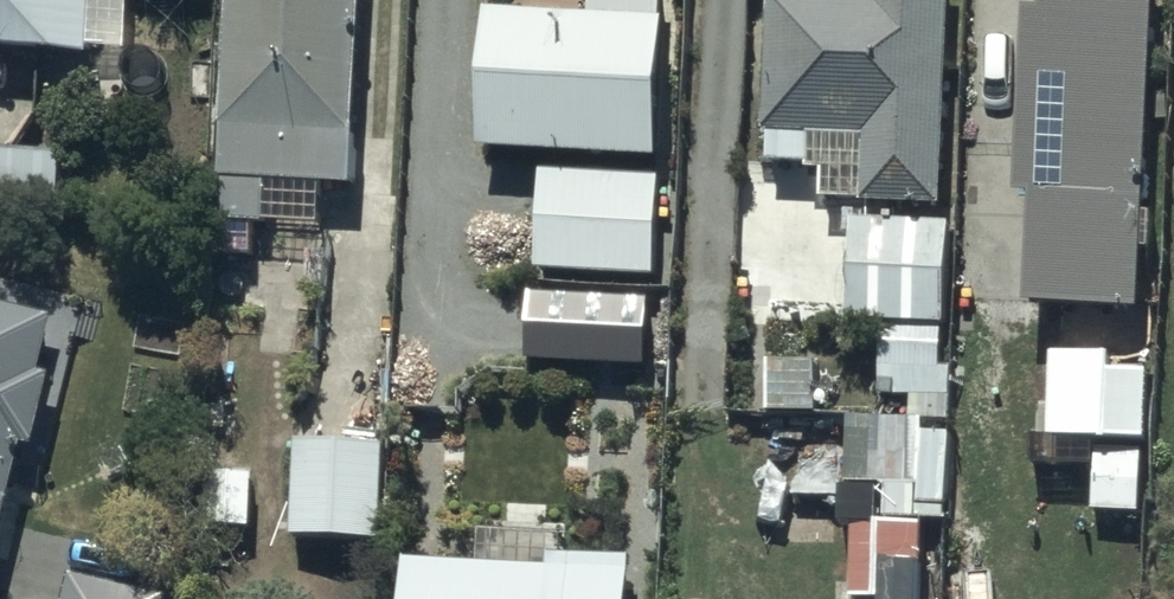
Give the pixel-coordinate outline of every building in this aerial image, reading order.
[(93,61),(95,0),(0,0),(0,57),(93,61)] [(228,191),(344,194),(346,138),(362,139),(366,0),(233,0),(228,191)] [(489,15),(484,158),(662,166),(669,0),(591,0),(590,19),(489,15)] [(765,0),(762,140),(862,141),(860,214),(947,216),(950,0),(871,0),(870,2),(765,0)] [(1018,2),(1010,185),(1025,186),(1020,296),(1136,301),(1150,0),(1035,0),(1035,3),(1018,2)] [(0,154),(0,217),(59,219),(61,156),(0,154)] [(659,179),(541,175),(537,279),(655,283),(659,179)] [(951,229),(849,225),(845,318),(947,322),(951,229)] [(648,303),(548,297),(544,370),(643,376),(648,303)] [(0,324),(0,553),(65,344),(0,324)] [(1104,349),(1047,347),(1044,433),(1140,436),(1143,365),(1103,364),(1104,349)] [(920,491),(921,422),(838,420),(837,490),(920,491)] [(393,443),(305,440),(301,542),(389,545),(393,443)] [(410,567),(409,598),(630,598),(631,573),(410,567)] [(190,594),(116,576),(110,598),(189,598),(190,594)] [(14,581),(9,598),(85,598),(14,581)]
